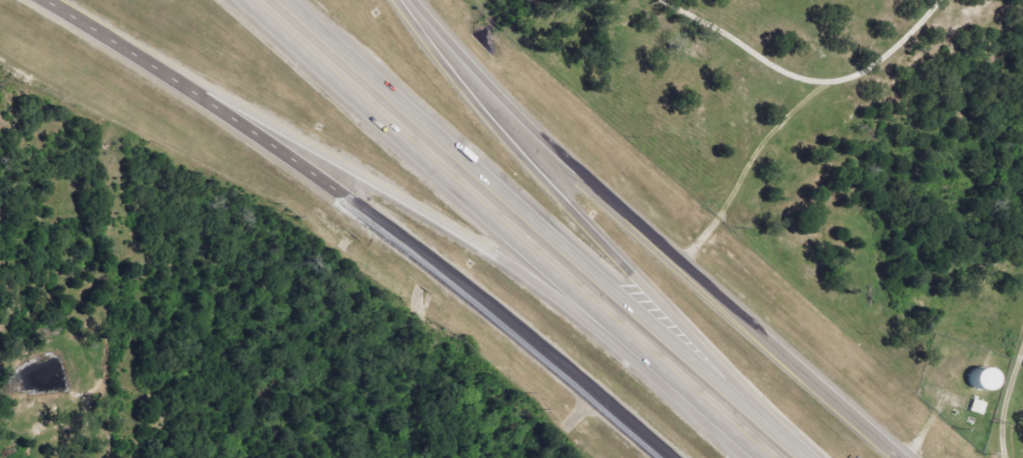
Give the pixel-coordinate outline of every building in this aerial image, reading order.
[(965,390),(985,391),(986,369),(966,369),(965,390)]
